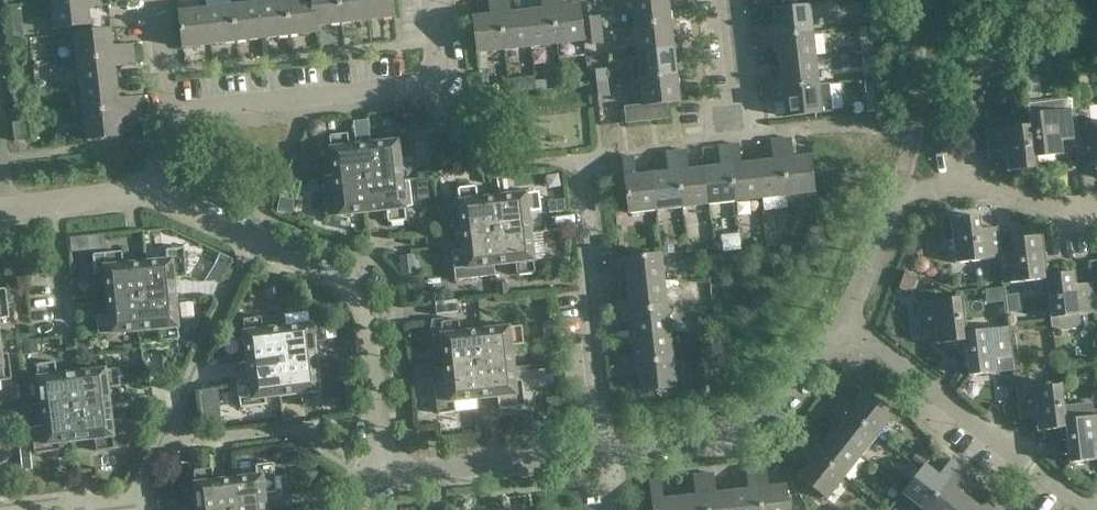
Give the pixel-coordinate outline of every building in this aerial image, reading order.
[(108,5),(107,0),(65,0),(52,2),(54,28),(92,23),(90,7),(108,5)] [(289,35),(285,0),(275,0),(259,2),(263,38),(289,35)] [(315,26),(311,0),(285,0),(289,35),(316,32),(315,26)] [(338,0),(311,0),(315,26),(341,23),(338,0)] [(367,20),(365,0),(338,0),(341,23),(367,20)] [(392,0),(365,0),(367,20),(394,16),(392,0)] [(491,14),(472,16),(477,53),(505,50),(499,0),(489,0),(491,14)] [(505,50),(531,47),(527,10),(511,12),(509,0),(499,0),(505,50)] [(543,9),(527,10),(531,47),(558,44),(553,0),(542,0),(543,9)] [(558,44),(585,41),(581,4),(563,6),(563,0),(553,0),(558,44)] [(668,0),(631,0),(634,25),(671,21),(668,0)] [(881,19),(879,0),(861,0),(864,22),(881,19)] [(259,2),(233,5),(237,41),(263,38),(259,2)] [(237,41),(233,5),(207,8),(211,44),(237,41)] [(773,11),(775,27),(755,29),(756,40),(812,33),(809,7),(773,11)] [(184,47),(211,44),(207,8),(180,11),(184,47)] [(599,16),(589,17),(590,30),(601,29),(599,16)] [(674,48),(671,21),(634,25),(637,52),(674,48)] [(10,25),(12,39),(12,40),(24,39),(24,37),(23,23),(10,25)] [(858,27),(859,37),(874,35),(873,26),(858,27)] [(601,29),(590,30),(592,44),(602,43),(601,29)] [(113,46),(111,30),(75,34),(78,60),(133,54),(132,44),(113,46)] [(815,60),(812,33),(756,40),(757,50),(777,48),(779,64),(815,60)] [(640,78),(677,74),(674,48),(637,52),(640,78)] [(78,60),(81,86),(117,82),(116,66),(135,64),(133,54),(78,60)] [(761,82),(762,92),(818,85),(818,84),(815,60),(779,64),(781,80),(761,82)] [(606,67),(595,69),(596,83),(608,81),(606,67)] [(680,102),(677,74),(640,78),(644,106),(624,108),(626,123),(668,118),(666,103),(680,102)] [(517,78),(509,80),(510,92),(518,91),(517,78)] [(546,79),(535,80),(536,89),(536,91),(547,90),(547,88),(546,79)] [(46,83),(42,80),(36,85),(40,89),(46,83)] [(865,93),(866,112),(881,110),(879,92),(878,80),(864,81),(865,93)] [(609,95),(608,81),(596,83),(598,97),(609,95)] [(138,96),(119,98),(117,82),(81,86),(84,112),(139,106),(138,96)] [(818,85),(762,92),(764,103),(783,100),(785,117),(821,113),(821,112),(833,111),(829,83),(818,84),(818,85)] [(1073,108),(1055,110),(1054,101),(1051,99),(1027,101),(1030,125),(1031,125),(1035,158),(1062,155),(1061,142),(1076,140),(1075,128),(1075,125),(1075,123),(1073,108)] [(141,117),(139,106),(84,112),(87,139),(123,135),(121,119),(141,117)] [(1085,112),(1074,113),(1075,123),(1075,125),(1087,124),(1085,112)] [(12,122),(15,141),(32,138),(29,120),(12,122)] [(320,120),(311,120),(307,125),(308,131),(313,136),(321,135),(326,130),(325,124),(320,120)] [(1031,125),(1030,125),(986,130),(989,161),(1006,159),(1007,172),(1036,169),(1035,158),(1031,125)] [(1075,128),(1076,140),(1078,160),(1094,158),(1096,171),(1096,125),(1075,128)] [(370,144),(365,144),(369,178),(402,174),(401,159),(414,158),(410,128),(392,130),(393,141),(370,144)] [(369,178),(365,144),(350,146),(349,133),(330,135),(336,181),(369,178)] [(447,138),(433,152),(441,160),(455,146),(447,138)] [(810,157),(794,158),(791,139),(781,140),(787,196),(815,193),(810,157)] [(761,199),(787,196),(781,140),(771,141),(773,161),(757,162),(761,199)] [(735,201),(761,199),(757,162),(741,164),(739,145),(729,146),(735,201)] [(721,166),(705,168),(709,204),(735,201),(729,146),(719,147),(721,166)] [(689,170),(686,151),(676,152),(682,207),(709,204),(705,168),(689,170)] [(668,172),(652,174),(656,210),(682,207),(676,152),(666,153),(668,172)] [(455,172),(466,160),(458,153),(448,165),(455,172)] [(636,176),(634,156),(623,157),(629,213),(656,210),(652,174),(636,176)] [(403,180),(402,174),(369,178),(373,211),(387,209),(389,222),(408,220),(406,206),(412,205),(409,179),(403,180)] [(369,178),(336,181),(337,196),(324,198),(326,216),(373,211),(369,178)] [(477,186),(457,188),(462,234),(464,234),(497,230),(494,197),(479,199),(477,186)] [(540,191),(494,197),(497,230),(531,226),(529,211),(542,210),(540,191)] [(280,196),(276,211),(292,215),(295,199),(280,196)] [(555,209),(570,208),(569,197),(554,198),(555,209)] [(811,240),(824,238),(823,224),(822,224),(821,211),(815,212),(816,225),(809,226),(811,240)] [(554,215),(555,230),(569,229),(568,214),(554,215)] [(954,262),(999,257),(1000,255),(997,229),(980,231),(979,217),(949,221),(954,262)] [(532,233),(531,226),(497,230),(501,264),(516,262),(518,275),(536,273),(535,259),(543,258),(545,255),(543,232),(532,233)] [(497,230),(464,234),(466,249),(452,250),(456,280),(496,275),(494,264),(501,264),(497,230)] [(88,235),(89,250),(106,249),(104,234),(88,235)] [(792,234),(780,235),(780,244),(780,246),(793,245),(793,243),(792,234)] [(1000,255),(999,257),(1002,283),(1046,279),(1046,276),(1042,237),(1013,240),(1014,253),(1000,255)] [(714,251),(725,250),(724,243),(721,239),(713,240),(714,251)] [(673,252),(672,244),(663,245),(663,253),(673,252)] [(165,249),(166,258),(136,261),(139,295),(177,291),(176,278),(187,277),(184,247),(165,249)] [(14,275),(27,273),(24,248),(11,250),(14,275)] [(707,257),(706,249),(695,250),(695,258),(707,257)] [(136,261),(123,262),(122,251),(93,254),(95,275),(96,275),(96,273),(103,272),(106,298),(139,295),(136,261)] [(220,253),(215,264),(227,269),(233,259),(220,253)] [(626,269),(628,285),(664,281),(661,253),(620,258),(605,259),(607,272),(626,269)] [(400,255),(401,274),(416,272),(414,254),(400,255)] [(920,273),(925,272),(928,269),(930,265),(928,260),(926,257),(921,255),(917,256),(914,259),(912,263),(913,268),(916,272),(920,273)] [(906,270),(899,289),(900,289),(907,292),(915,288),(920,275),(907,270),(906,270)] [(1074,272),(1046,276),(1046,279),(1051,327),(1062,330),(1071,329),(1080,324),(1079,315),(1095,313),(1092,283),(1075,285),(1074,272)] [(628,285),(630,301),(610,303),(612,313),(667,306),(664,281),(628,285)] [(496,284),(497,296),(510,294),(508,282),(496,284)] [(280,287),(266,289),(269,310),(283,308),(280,287)] [(11,318),(7,288),(0,289),(0,319),(11,318)] [(180,328),(177,291),(139,295),(143,332),(159,330),(160,341),(179,339),(178,328),(180,328)] [(106,298),(107,314),(96,315),(98,334),(109,333),(109,335),(143,332),(139,295),(106,298)] [(487,297),(478,298),(479,307),(488,306),(487,297)] [(965,341),(964,331),(960,298),(915,303),(919,333),(934,331),(936,344),(964,341),(965,341)] [(458,312),(457,299),(435,302),(437,315),(458,312)] [(670,333),(667,306),(612,313),(613,324),(632,321),(634,338),(670,333)] [(698,328),(715,327),(714,315),(698,316),(698,328)] [(283,361),(279,328),(264,329),(263,316),(244,319),(250,365),(283,361)] [(435,333),(433,334),(433,339),(436,339),(437,343),(438,348),(444,348),(447,368),(480,364),(476,331),(461,333),(460,319),(441,322),(435,323),(435,328),(435,333)] [(283,361),(316,357),(315,342),(328,341),(325,322),(279,328),(283,361)] [(685,323),(674,324),(674,332),(685,331),(685,323)] [(523,325),(476,331),(480,364),(513,360),(512,346),(525,344),(523,325)] [(1009,326),(964,331),(965,341),(964,341),(968,376),(997,372),(995,359),(1012,357),(1009,326)] [(182,344),(189,347),(191,348),(197,337),(194,336),(188,332),(182,344)] [(616,356),(618,366),(673,359),(670,333),(634,338),(636,354),(616,356)] [(543,335),(545,350),(557,349),(555,334),(544,335),(543,335)] [(0,338),(0,381),(13,379),(10,354),(2,355),(0,338)] [(22,340),(24,355),(39,353),(36,338),(22,340)] [(87,338),(75,340),(77,355),(89,354),(87,338)] [(316,357),(283,361),(287,394),(302,393),(303,406),(322,403),(316,357)] [(640,391),(676,387),(673,359),(618,366),(619,376),(638,374),(639,379),(640,391)] [(513,360),(480,364),(484,397),(498,396),(500,409),(526,406),(523,380),(516,381),(513,360)] [(283,361),(250,365),(251,380),(238,381),(242,408),(268,404),(267,397),(287,394),(283,361)] [(77,407),(73,373),(59,375),(57,362),(38,364),(44,411),(77,407)] [(416,380),(431,379),(429,363),(414,365),(416,380)] [(480,364),(447,368),(448,382),(435,384),(438,413),(456,411),(455,400),(484,397),(480,364)] [(77,407),(110,403),(109,388),(122,386),(120,368),(73,373),(77,407)] [(1065,427),(1063,405),(1060,385),(1015,390),(1019,420),(1036,418),(1038,431),(1065,427)] [(839,394),(838,393),(832,401),(876,435),(892,415),(864,392),(853,405),(839,394)] [(563,412),(560,395),(546,397),(548,413),(563,412)] [(860,456),(876,435),(832,401),(826,409),(841,421),(831,434),(860,456)] [(1093,409),(1091,401),(1063,405),(1065,427),(1070,463),(1096,459),(1096,450),(1096,446),(1096,409),(1093,409)] [(110,403),(77,407),(81,440),(96,438),(98,451),(116,449),(111,404),(110,403)] [(77,407),(44,411),(46,425),(32,427),(36,453),(62,450),(61,442),(81,440),(77,407)] [(150,427),(148,410),(136,411),(138,429),(150,427)] [(221,421),(220,411),(202,413),(204,423),(221,421)] [(806,435),(799,443),(844,477),(860,456),(831,434),(821,447),(807,435),(806,435)] [(793,451),(795,452),(808,463),(798,476),(827,499),(844,477),(799,443),(793,451)] [(32,469),(30,445),(19,446),(22,470),(32,469)] [(932,455),(921,446),(911,459),(922,467),(932,455)] [(282,452),(283,461),(291,466),(299,465),(297,450),(282,452)] [(939,474),(927,463),(904,493),(924,509),(959,465),(951,458),(939,474)] [(175,475),(179,469),(178,460),(164,462),(167,476),(175,475)] [(230,479),(233,509),(253,509),(267,508),(265,494),(278,492),(275,462),(256,464),(258,476),(230,479)] [(926,509),(957,509),(968,496),(955,486),(967,471),(959,465),(924,509),(926,509)] [(756,468),(761,509),(788,509),(785,484),(769,486),(767,467),(756,468)] [(194,470),(199,509),(233,509),(230,479),(215,481),(213,468),(194,470)] [(749,489),(732,491),(735,509),(761,509),(756,468),(746,469),(746,471),(749,489)] [(704,474),(708,509),(735,509),(732,491),(716,492),(714,473),(704,474)] [(696,495),(680,497),(682,509),(708,509),(704,474),(694,475),(696,495)] [(680,497),(664,499),(662,479),(650,480),(653,509),(682,509),(680,497)] [(981,506),(968,496),(957,509),(991,509),(1001,497),(993,491),(981,506)] [(1001,497),(991,509),(1005,509),(1009,504),(1001,497)]
